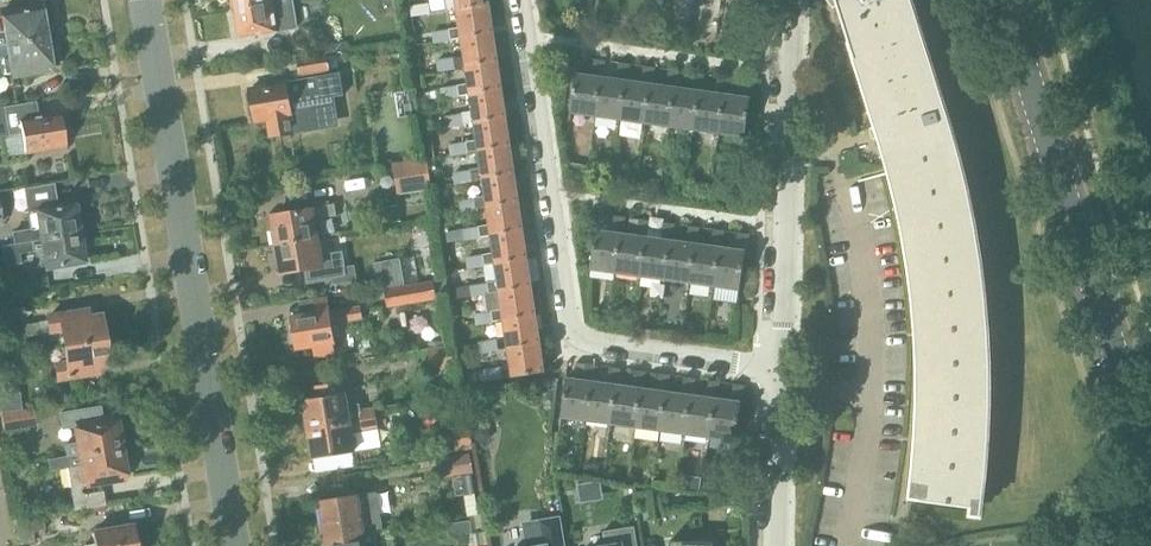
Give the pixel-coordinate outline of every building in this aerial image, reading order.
[(232,3),(236,5),(236,8),(286,0),(232,0),(232,3)] [(234,14),(235,20),(239,22),(241,37),(299,27),(295,0),(286,0),(236,8),(237,11),(234,14)] [(458,10),(458,9),(490,4),(489,0),(446,0),(447,12),(458,10)] [(912,0),(836,0),(880,141),(891,138),(894,173),(900,171),(902,205),(908,204),(908,237),(914,236),(914,270),(920,269),(918,302),(924,302),(920,336),(927,336),(922,369),(928,369),(922,402),(928,402),(921,435),(927,436),(918,468),(925,469),(921,501),(973,508),(975,493),(984,494),(986,472),(989,437),(990,401),(990,365),(989,330),(986,295),(981,258),(975,222),(968,188),(959,153),(947,111),(912,0)] [(411,6),(413,17),(431,14),(430,3),(411,6)] [(453,38),(462,37),(494,32),(490,4),(458,9),(458,10),(461,27),(452,29),(451,28),(432,31),(434,44),(454,40),(453,38)] [(46,38),(44,24),(48,20),(47,13),(41,10),(41,7),(1,14),(4,32),(0,33),(0,46),(46,38)] [(734,39),(736,24),(724,23),(722,37),(734,39)] [(498,61),(494,32),(462,37),(466,65),(498,61)] [(46,38),(0,46),(0,59),(8,57),(11,76),(52,69),(51,66),(55,61),(54,55),(48,51),(46,38)] [(333,44),(333,43),(321,45),(322,54),(334,52),(333,44)] [(300,75),(330,71),(330,68),(328,57),(328,55),(298,60),(300,75)] [(337,55),(328,57),(330,68),(339,67),(337,55)] [(458,69),(455,56),(437,60),(438,72),(458,69)] [(597,115),(602,77),(605,60),(595,59),(593,76),(576,74),(570,111),(597,115)] [(462,95),(471,94),(502,89),(498,61),(466,65),(469,84),(459,85),(441,88),(443,100),(462,97),(462,95)] [(617,80),(602,77),(597,115),(622,119),(627,81),(629,64),(620,62),(617,80)] [(642,83),(627,81),(622,119),(646,122),(652,84),(654,67),(645,66),(642,83)] [(667,86),(652,84),(646,122),(671,126),(676,88),(679,70),(669,69),(667,86)] [(291,80),(291,79),(271,82),(271,85),(250,89),(252,103),(250,106),(251,113),(254,115),(255,120),(268,118),(271,136),(294,132),(319,128),(315,99),(345,95),(341,72),(291,80)] [(691,90),(676,88),(671,126),(696,129),(701,92),(703,74),(694,73),(691,90)] [(726,95),(728,78),(719,76),(716,94),(701,92),(696,129),(720,133),(726,95)] [(741,97),(726,95),(720,133),(745,136),(750,98),(751,99),(754,81),(743,80),(741,97)] [(507,119),(502,89),(471,94),(473,110),(462,112),(462,113),(445,116),(447,128),(475,123),(507,119)] [(21,133),(25,152),(66,145),(65,141),(68,141),(65,129),(63,129),(61,115),(36,119),(34,102),(0,108),(0,136),(21,133)] [(479,150),(511,145),(507,119),(475,123),(478,140),(449,144),(451,157),(471,153),(470,151),(479,150)] [(515,174),(511,145),(479,150),(482,168),(471,169),(471,170),(453,172),(455,184),(474,181),(474,180),(483,178),(515,174)] [(432,189),(427,158),(392,163),(398,195),(432,189)] [(589,165),(568,163),(570,173),(591,176),(589,165)] [(475,208),(488,207),(519,202),(515,174),(483,178),(486,196),(473,197),(473,198),(475,208)] [(475,208),(473,198),(457,200),(459,211),(475,208)] [(482,236),(492,235),(523,230),(519,202),(488,207),(490,225),(481,226),(462,229),(464,241),(483,238),(482,236)] [(31,229),(12,232),(13,244),(80,233),(78,221),(80,220),(78,207),(76,207),(75,204),(47,209),(46,204),(30,206),(28,210),(31,229)] [(274,245),(279,244),(316,238),(314,221),(323,220),(323,217),(337,215),(335,205),(274,215),(276,229),(271,230),(274,245)] [(384,224),(400,221),(398,207),(382,210),(384,224)] [(591,268),(617,271),(622,234),(625,217),(615,215),(613,233),(596,230),(591,268)] [(638,236),(622,234),(617,271),(642,275),(647,237),(650,220),(640,219),(638,236)] [(662,240),(647,237),(642,275),(666,278),(672,241),(674,224),(665,222),(662,240)] [(687,243),(672,241),(666,278),(691,282),(697,244),(699,227),(690,226),(687,243)] [(448,242),(463,240),(462,229),(446,232),(448,242)] [(721,248),(724,231),(715,229),(712,246),(697,244),(691,282),(716,285),(721,248)] [(486,265),(496,264),(496,263),(528,258),(523,230),(492,235),(494,253),(467,257),(466,256),(450,259),(453,270),(468,268),(468,269),(487,267),(486,265)] [(13,244),(3,246),(7,266),(22,263),(20,254),(44,250),(48,269),(85,263),(84,260),(87,259),(84,246),(82,246),(80,233),(13,244)] [(737,250),(721,248),(716,285),(740,289),(746,251),(746,252),(749,234),(739,233),(737,250)] [(319,256),(316,238),(279,244),(284,275),(307,271),(308,282),(347,276),(345,267),(343,252),(319,256)] [(528,258),(496,263),(496,264),(499,281),(470,285),(470,287),(455,288),(457,299),(472,297),(472,298),(491,294),(491,293),(500,291),(532,287),(528,258)] [(379,289),(405,284),(401,259),(374,263),(379,289)] [(345,267),(347,276),(348,281),(357,279),(354,265),(345,267)] [(446,279),(385,289),(388,308),(449,298),(446,279)] [(536,315),(532,287),(500,291),(503,309),(474,314),(476,325),(496,322),(495,321),(504,320),(536,315)] [(328,296),(300,301),(302,316),(292,318),(294,332),(291,335),(292,344),(296,346),(297,348),(313,345),(315,356),(336,353),(334,341),(336,341),(333,323),(363,318),(361,307),(331,312),(328,296)] [(88,313),(63,317),(63,314),(51,316),(54,332),(64,330),(67,346),(105,339),(101,316),(88,318),(88,313)] [(536,315),(504,320),(509,348),(540,343),(536,315)] [(42,334),(40,322),(24,325),(26,336),(42,334)] [(24,351),(22,339),(0,342),(0,355),(24,351)] [(109,363),(105,339),(67,346),(70,362),(59,364),(61,379),(73,377),(73,374),(97,370),(97,365),(109,363)] [(500,350),(498,339),(478,342),(480,354),(500,350)] [(544,372),(540,343),(509,348),(513,376),(544,372)] [(460,366),(456,345),(429,349),(431,371),(460,366)] [(575,373),(585,375),(584,381),(567,379),(562,416),(588,420),(593,382),(596,365),(586,363),(586,364),(576,363),(575,373)] [(608,384),(593,382),(588,420),(613,423),(618,386),(620,368),(611,367),(608,384)] [(485,380),(502,377),(500,368),(483,371),(485,380)] [(618,386),(613,423),(637,427),(643,389),(645,372),(636,370),(633,388),(618,386)] [(658,391),(643,389),(637,427),(662,430),(667,392),(670,375),(660,374),(658,391)] [(687,434),(692,396),(695,378),(685,377),(683,394),(667,392),(662,430),(687,434)] [(708,398),(692,396),(687,434),(711,437),(717,399),(719,382),(710,381),(708,398)] [(305,400),(310,430),(350,423),(350,422),(361,420),(361,422),(377,419),(375,407),(361,409),(361,404),(347,406),(343,382),(317,386),(319,398),(305,400)] [(717,399),(711,437),(735,441),(740,403),(741,404),(744,386),(735,384),(732,401),(717,399)] [(0,395),(0,412),(21,410),(19,393),(0,395)] [(75,428),(78,442),(64,445),(66,456),(120,447),(115,417),(103,419),(101,406),(59,413),(62,430),(75,428)] [(0,414),(3,431),(37,425),(34,409),(0,414)] [(361,420),(350,422),(350,423),(310,430),(314,459),(355,452),(352,436),(365,434),(365,431),(379,429),(377,419),(361,422),(361,420)] [(490,438),(489,430),(482,427),(475,432),(477,440),(484,443),(490,438)] [(448,448),(473,444),(471,430),(446,434),(448,448)] [(126,476),(120,447),(66,456),(48,459),(50,471),(67,468),(71,493),(81,492),(87,483),(126,476)] [(473,472),(470,454),(441,459),(444,478),(473,472)] [(598,477),(599,467),(585,465),(584,475),(598,477)] [(462,476),(465,495),(475,494),(472,475),(462,476)] [(103,492),(72,497),(74,511),(105,505),(103,492)] [(321,500),(327,538),(364,532),(358,494),(321,500)] [(469,545),(485,545),(490,545),(486,513),(472,515),(475,533),(473,533),(467,534),(467,536),(469,545)] [(43,514),(17,519),(14,519),(19,545),(35,542),(33,532),(45,530),(43,514)] [(559,519),(526,525),(529,545),(563,545),(559,519)] [(467,534),(473,533),(472,521),(448,524),(450,539),(467,536),(467,534)] [(136,541),(134,526),(94,533),(95,544),(84,545),(141,545),(141,543),(136,541)] [(635,526),(604,532),(606,545),(638,545),(635,526)] [(364,532),(327,538),(328,545),(378,545),(375,530),(364,532)]
